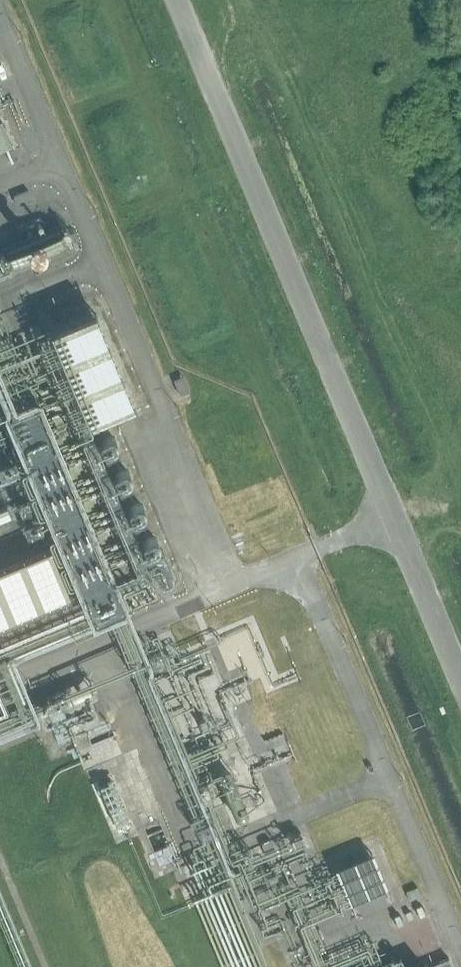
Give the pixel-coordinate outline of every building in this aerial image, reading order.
[(28,190),(13,196),(16,206),(32,200),(28,190)] [(64,248),(68,234),(56,231),(52,245),(64,248)] [(88,415),(132,396),(93,304),(49,323),(88,415)] [(0,571),(0,627),(71,597),(51,549),(0,571)] [(288,731),(268,737),(276,762),(295,755),(288,731)] [(267,860),(277,855),(270,839),(260,844),(267,860)] [(346,864),(360,900),(397,886),(383,850),(346,864)] [(447,956),(421,966),(452,966),(447,956)]
